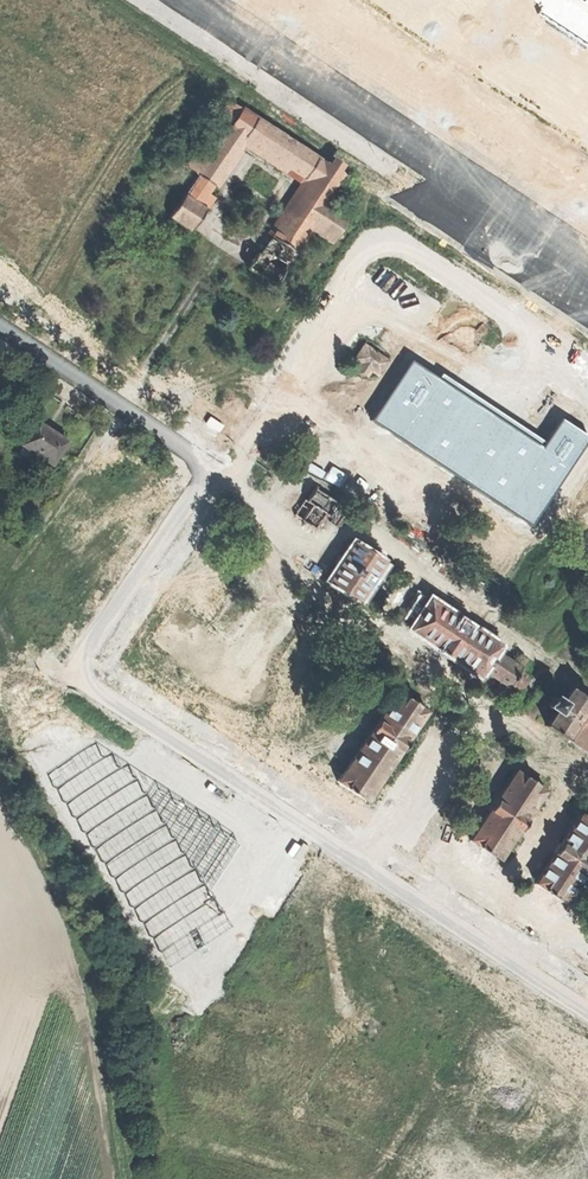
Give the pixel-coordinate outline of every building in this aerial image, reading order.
[(587,157),(587,46),(539,14),(544,7),(533,0),(351,0),(587,157)] [(544,7),(539,14),(587,46),(587,0),(533,0),(544,7)] [(184,168),(179,176),(167,167),(144,200),(169,218),(184,196),(192,185),(237,118),(242,111),(229,102),(184,168)] [(242,111),(237,118),(251,127),(256,119),(242,111)] [(237,118),(192,185),(208,195),(245,142),(253,128),(251,127),(237,118)] [(253,128),(312,166),(313,167),(318,160),(256,119),(251,127),(253,128)] [(312,166),(253,128),(245,142),(303,180),(312,166)] [(179,176),(184,168),(173,159),(167,167),(179,176)] [(318,160),(313,167),(340,185),(345,177),(318,160)] [(312,166),(303,180),(304,186),(329,202),(340,185),(313,167),(312,166)] [(192,185),(184,196),(206,210),(214,198),(208,195),(192,185)] [(259,256),(284,271),(311,229),(327,205),(329,202),(304,186),(259,256)] [(184,196),(169,218),(191,232),(206,210),(184,196)] [(327,205),(311,229),(332,243),(348,219),(327,205)] [(247,269),(275,287),(284,272),(284,271),(259,256),(257,254),(247,269)] [(516,325),(529,325),(528,304),(516,305),(516,325)] [(354,360),(359,364),(371,372),(379,377),(389,361),(364,345),(354,360)] [(410,362),(371,421),(531,526),(587,439),(587,436),(560,418),(541,447),(410,362)] [(371,372),(359,364),(356,369),(368,377),(371,372)] [(21,444),(23,446),(35,454),(51,464),(67,441),(37,421),(21,444)] [(35,454),(23,446),(18,453),(30,461),(35,454)] [(316,488),(307,500),(307,501),(312,505),(325,514),(330,517),(338,504),(333,500),(320,491),(316,488)] [(306,515),(312,505),(307,501),(307,500),(305,499),(295,515),(303,520),(302,516),(306,515)] [(325,514),(312,505),(306,515),(302,516),(303,520),(303,524),(307,524),(315,529),(325,514)] [(328,582),(358,602),(367,588),(375,576),(384,562),(355,542),(328,582)] [(379,579),(375,576),(367,588),(372,591),(379,579)] [(412,628),(430,602),(418,594),(400,621),(412,628)] [(431,600),(430,602),(412,628),(411,630),(440,649),(439,651),(449,658),(450,656),(480,676),(483,671),(496,651),(499,646),(431,600)] [(503,655),(496,651),(483,671),(490,675),(489,677),(490,678),(491,676),(499,681),(498,682),(499,683),(494,690),(502,695),(507,688),(508,689),(508,687),(510,688),(511,687),(510,686),(510,685),(515,688),(514,690),(515,691),(516,689),(522,687),(523,689),(524,688),(523,687),(527,682),(528,682),(529,680),(526,680),(525,675),(527,674),(526,672),(524,674),(519,670),(520,669),(522,670),(523,669),(521,668),(522,666),(526,659),(518,654),(514,661),(512,660),(512,661),(504,656),(505,655),(504,654),(503,655)] [(561,701),(555,711),(545,725),(567,740),(568,738),(587,751),(587,697),(571,686),(561,701)] [(376,720),(375,722),(370,729),(369,730),(370,731),(351,760),(380,780),(400,751),(407,741),(427,711),(397,692),(377,721),(376,720)] [(555,711),(561,701),(553,695),(546,705),(555,711)] [(370,729),(375,722),(372,719),(367,726),(370,729)] [(237,841),(95,743),(48,775),(166,964),(229,921),(208,886),(237,841)] [(380,780),(351,760),(341,774),(313,756),(303,772),(360,810),(366,800),(367,800),(380,780)] [(495,799),(494,801),(489,808),(488,809),(489,810),(469,839),(470,839),(498,858),(499,859),(519,830),(526,819),(545,790),(516,771),(496,800),(495,799)] [(489,808),(494,801),(490,799),(486,805),(489,808)] [(561,842),(554,852),(534,882),(535,883),(563,902),(564,902),(583,872),(584,873),(585,871),(587,867),(587,818),(580,813),(561,842)] [(551,848),(554,850),(559,843),(555,841),(551,848)]
